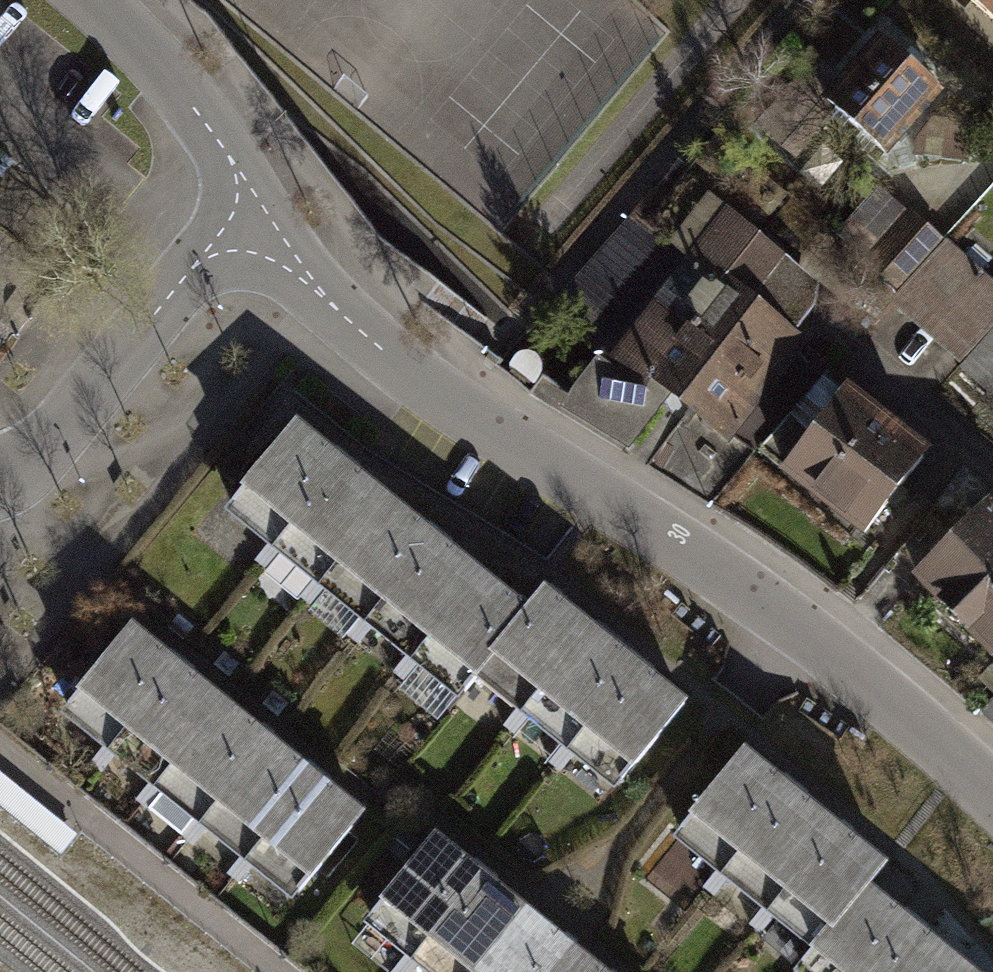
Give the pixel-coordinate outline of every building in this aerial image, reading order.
[(992,18),(992,0),(972,0),(992,18)] [(827,102),(834,108),(884,152),(938,91),(882,41),(827,102)] [(816,129),(834,108),(827,102),(802,79),(759,127),(795,159),(820,132),(816,129)] [(987,126),(932,120),(919,134),(916,155),(965,160),(987,126)] [(632,215),(562,296),(621,345),(606,364),(630,381),(644,364),(676,389),(728,430),(796,345),(779,333),(812,291),(746,235),(781,191),(724,145),(650,230),(632,215)] [(867,261),(908,214),(880,189),(839,236),(867,261)] [(943,242),(910,212),(908,214),(867,261),(901,289),(943,242)] [(943,242),(901,289),(896,294),(964,356),(992,324),(992,286),(943,242)] [(972,357),(992,376),(992,333),(972,357)] [(676,389),(644,364),(630,381),(606,364),(599,360),(560,407),(629,448),(676,389)] [(760,449),(785,470),(846,397),(821,377),(760,449)] [(846,397),(785,470),(865,532),(923,457),(846,397)] [(336,464),(295,429),(220,519),(263,554),(336,464)] [(384,502),(336,464),(263,554),(311,593),(384,502)] [(432,541),(384,502),(311,593),(359,631),(432,541)] [(992,653),(992,526),(990,523),(965,546),(948,528),(913,569),(992,653)] [(480,579),(432,541),(359,631),(407,670),(480,579)] [(528,618),(480,579),(407,670),(455,708),(473,686),(528,618)] [(594,633),(546,595),(528,618),(473,686),(520,724),(594,633)] [(182,669),(136,632),(61,725),(108,762),(182,669)] [(641,671),(594,633),(520,724),(568,762),(641,671)] [(229,706),(182,669),(108,762),(155,799),(229,706)] [(689,710),(641,671),(568,762),(615,801),(689,710)] [(276,743),(229,706),(155,799),(202,836),(276,743)] [(323,781),(276,743),(202,836),(249,874),(323,781)] [(791,793),(743,756),(673,844),(721,882),(791,793)] [(0,770),(0,805),(62,855),(79,833),(0,770)] [(370,818),(323,781),(249,874),(296,911),(370,818)] [(841,832),(791,793),(721,882),(771,921),(841,832)] [(890,871),(841,832),(771,921),(820,959),(873,893),(890,871)] [(419,971),(493,878),(447,841),(373,935),(419,971)] [(493,878),(419,971),(420,971),(494,971),(539,915),(493,878)] [(873,893),(820,959),(810,971),(887,971),(920,930),(873,893)] [(539,915),(494,971),(570,971),(586,952),(539,915)] [(920,930),(887,971),(964,971),(967,967),(920,930)] [(586,952),(570,971),(611,971),(586,952)]
